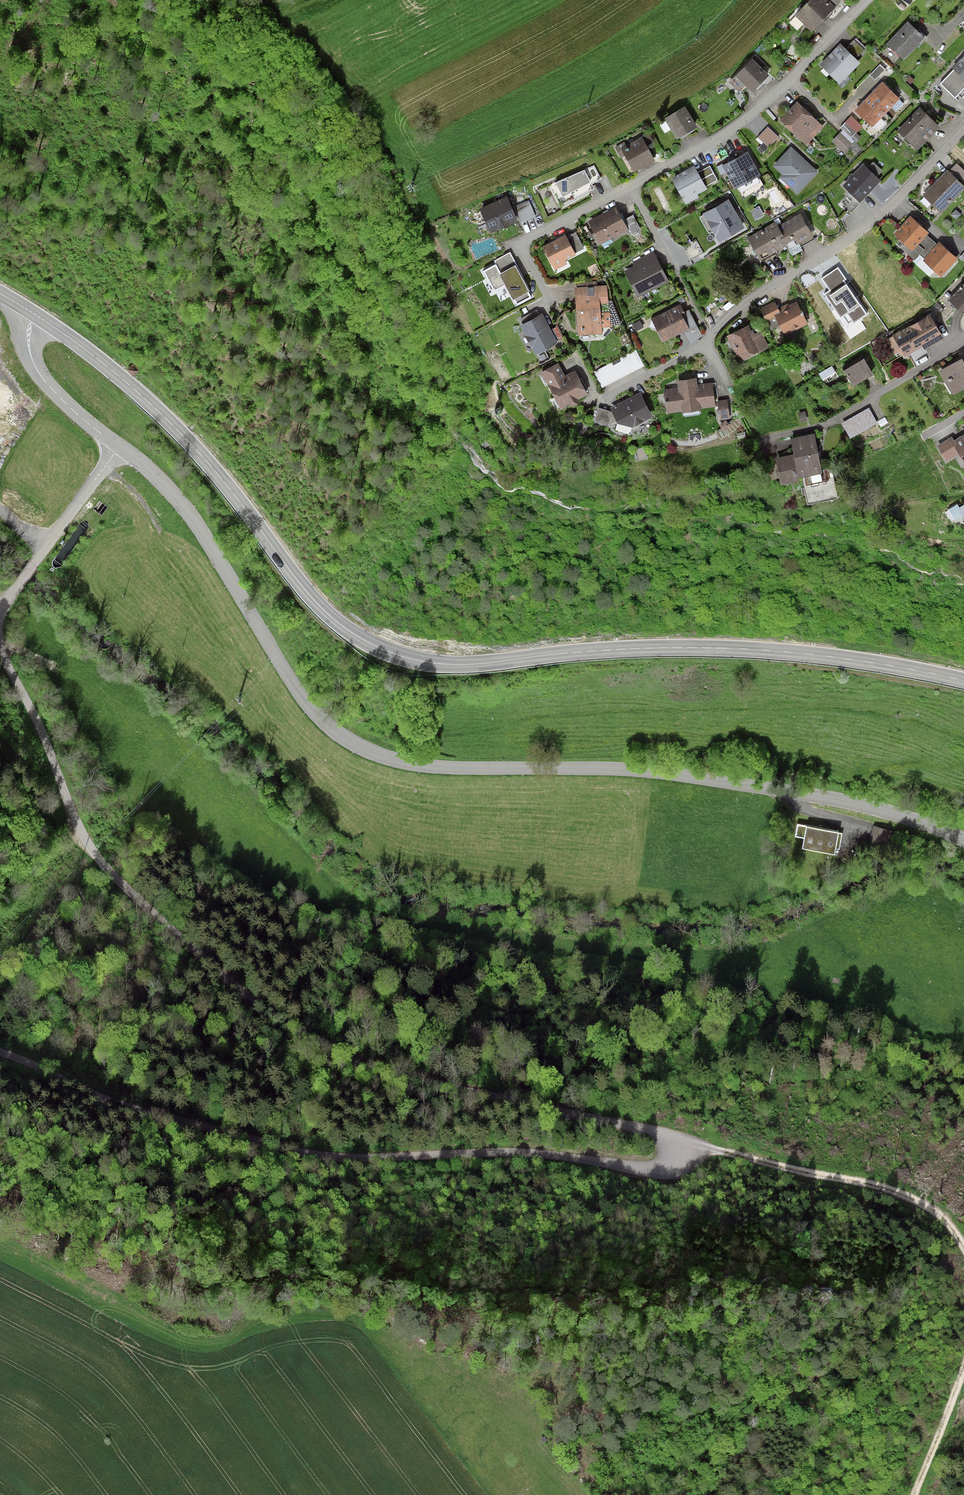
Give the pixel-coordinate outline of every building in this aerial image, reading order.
[(827,0),(812,0),(798,15),(813,29),(834,7),(827,0)] [(924,37),(909,22),(888,44),(903,59),(924,37)] [(854,40),(845,49),(856,59),(865,51),(854,40)] [(845,49),(840,44),(820,65),(840,83),(860,63),(856,59),(845,49)] [(954,69),(955,70),(963,79),(963,59),(954,69)] [(883,61),(870,75),(876,81),(889,66),(883,61)] [(767,76),(752,62),(738,76),(753,90),(767,76)] [(963,90),(963,79),(955,70),(941,84),(956,98),(963,90)] [(910,76),(906,81),(911,84),(914,80),(910,76)] [(900,98),(883,83),(856,111),(873,127),(900,98)] [(822,126),(797,103),(781,120),(806,143),(822,126)] [(696,127),(684,108),(666,119),(677,138),(696,127)] [(939,127),(920,109),(899,131),(917,149),(939,127)] [(851,116),(845,123),(856,133),(857,133),(863,127),(851,116)] [(856,133),(845,123),(840,128),(851,138),(852,138),(856,133)] [(768,127),(757,138),(768,148),(779,137),(768,127)] [(841,133),(832,142),(844,153),(852,144),(841,133)] [(856,133),(852,138),(857,142),(861,138),(856,133)] [(654,161),(642,138),(622,149),(634,172),(654,161)] [(817,172),(791,148),(775,166),(785,175),(782,178),(798,193),(817,172)] [(761,176),(748,152),(723,165),(736,189),(761,176)] [(950,172),(963,186),(963,171),(957,164),(950,172)] [(698,173),(694,166),(672,178),(687,205),(699,198),(697,195),(707,189),(698,173)] [(710,166),(698,173),(706,187),(718,180),(710,166)] [(879,181),(864,166),(845,186),(860,201),(879,181)] [(594,167),(538,191),(548,216),(561,209),(560,206),(592,188),(590,184),(599,178),(594,167)] [(948,170),(923,197),(942,214),(963,190),(963,186),(950,172),(948,170)] [(515,221),(506,199),(482,209),(491,231),(515,221)] [(729,200),(705,214),(720,240),(744,227),(729,200)] [(530,201),(514,207),(520,223),(536,218),(530,201)] [(623,221),(616,207),(589,221),(601,244),(628,230),(623,221)] [(759,207),(750,211),(755,221),(764,216),(759,207)] [(956,211),(952,216),(957,220),(961,215),(956,211)] [(634,215),(623,221),(628,230),(631,237),(642,231),(634,215)] [(775,225),(750,239),(761,257),(785,243),(788,247),(809,235),(799,216),(777,229),(775,225)] [(929,233),(910,216),(894,235),(905,245),(913,251),(927,236),(929,233)] [(575,232),(566,237),(575,253),(584,249),(575,232)] [(566,237),(565,236),(543,247),(553,266),(553,265),(556,270),(567,264),(565,260),(574,256),(574,255),(575,254),(575,253),(566,237)] [(937,244),(927,236),(913,251),(905,245),(902,249),(915,261),(921,255),(925,259),(937,244)] [(957,259),(939,243),(937,244),(925,259),(924,260),(942,276),(957,259)] [(634,266),(624,271),(638,298),(669,282),(653,252),(632,263),(634,266)] [(532,298),(515,266),(501,274),(497,265),(481,273),(485,280),(482,281),(491,297),(496,294),(500,302),(512,296),(517,306),(532,298)] [(868,313),(838,266),(816,280),(846,327),(868,313)] [(607,286),(575,288),(576,310),(600,308),(600,305),(608,304),(607,286)] [(951,300),(963,312),(963,287),(951,300)] [(808,325),(797,301),(779,309),(776,301),(760,308),(766,321),(776,316),(785,336),(808,325)] [(689,329),(677,306),(651,319),(663,342),(689,329)] [(601,311),(600,308),(576,310),(578,336),(602,334),(602,328),(613,327),(611,310),(601,311)] [(555,343),(541,317),(523,326),(536,352),(555,343)] [(940,336),(930,317),(896,336),(906,354),(940,336)] [(641,320),(632,324),(636,332),(644,328),(641,320)] [(754,334),(750,326),(727,337),(739,362),(769,348),(761,331),(754,334)] [(963,361),(942,372),(954,394),(963,389),(963,363),(963,361)] [(872,375),(865,362),(848,371),(855,384),(872,375)] [(140,370),(134,363),(127,370),(133,376),(140,370)] [(564,378),(557,364),(540,372),(560,410),(587,396),(575,373),(564,378)] [(832,366),(819,374),(823,381),(837,373),(832,366)] [(716,407),(713,385),(697,387),(696,379),(678,382),(679,389),(664,391),(666,413),(682,411),(683,414),(701,411),(701,409),(716,407)] [(653,417),(640,393),(611,409),(619,425),(632,428),(653,417)] [(728,400),(717,401),(720,421),(730,419),(728,400)] [(878,423),(870,408),(842,424),(850,438),(878,423)] [(599,409),(595,422),(608,425),(612,412),(599,409)] [(805,412),(799,413),(801,422),(807,421),(805,412)] [(726,421),(719,425),(723,431),(730,426),(726,421)] [(823,474),(815,434),(792,439),(795,455),(776,459),(781,487),(799,483),(798,479),(823,474)] [(954,443),(960,453),(963,460),(963,437),(954,443)] [(939,447),(947,460),(960,453),(954,443),(952,439),(939,447)] [(839,828),(807,822),(803,843),(835,849),(839,828)]
